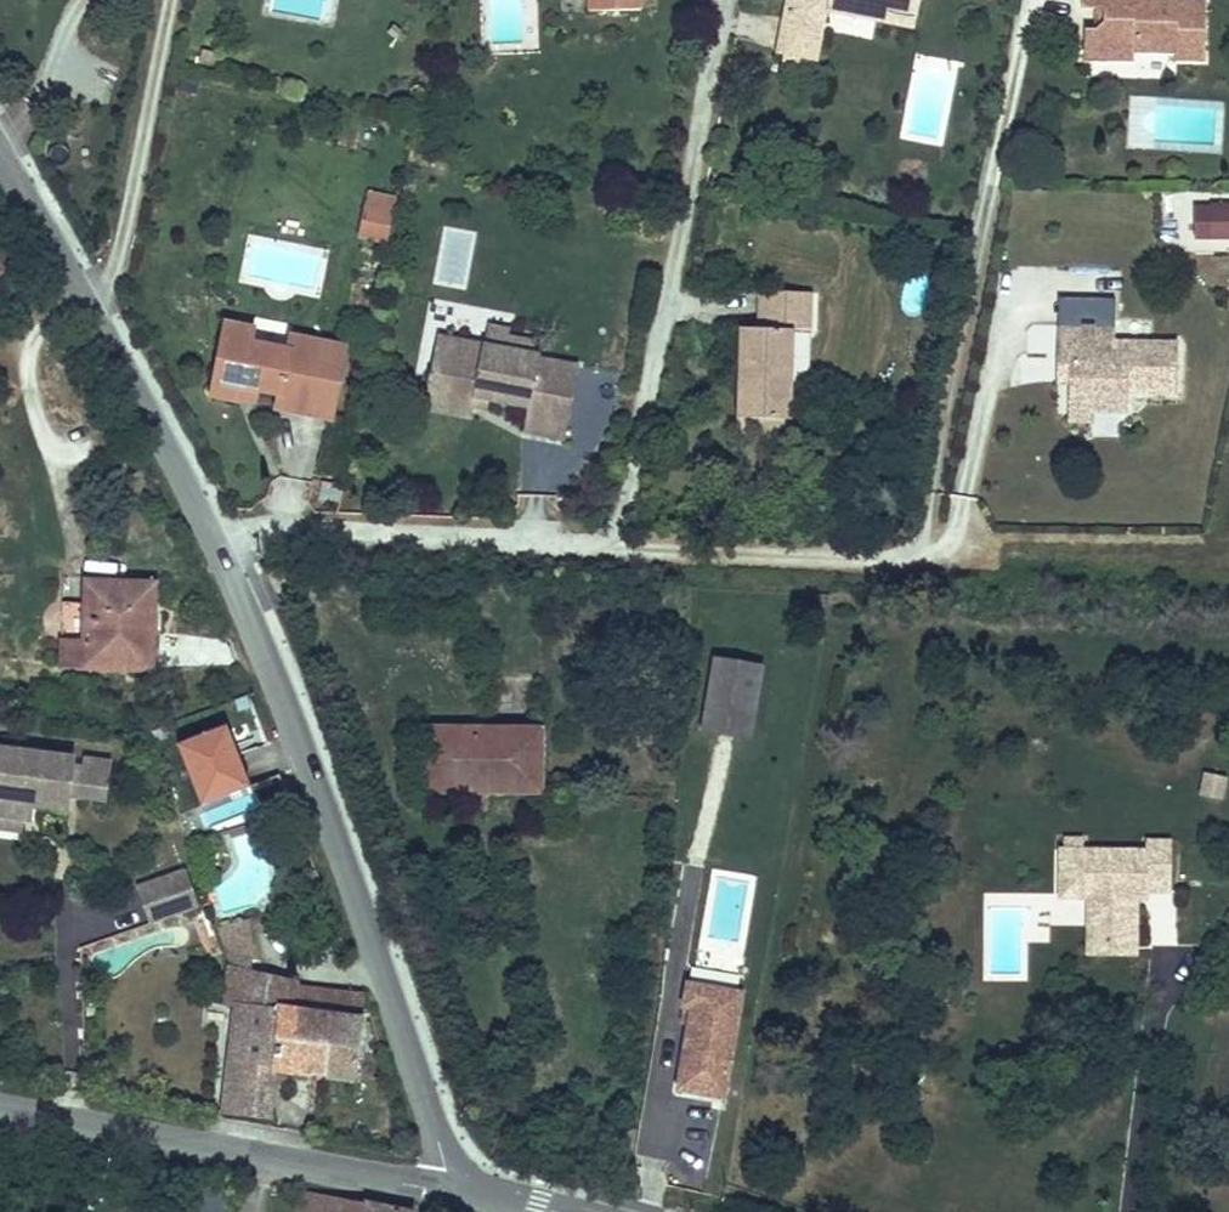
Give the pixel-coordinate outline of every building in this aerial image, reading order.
[(594,13),(649,10),(648,0),(593,0),(594,13)] [(823,66),(834,19),(837,1),(894,13),(892,20),(921,26),(926,0),(794,0),(782,57),(823,66)] [(1076,11),(1098,12),(1098,25),(1090,33),(1079,33),(1079,63),(1129,64),(1129,56),(1169,57),(1169,64),(1199,64),(1200,4),(1173,4),(1173,0),(1077,0),(1076,11)] [(834,19),(919,37),(921,26),(892,20),(894,13),(837,1),(834,19)] [(388,209),(364,205),(359,233),(382,238),(388,209)] [(1196,206),(1195,235),(1228,236),(1228,207),(1196,206)] [(809,284),(753,282),(752,315),(733,315),(731,354),(740,354),(740,370),(730,370),(729,406),(787,408),(790,318),(807,318),(809,284)] [(1051,303),(1051,328),(1108,329),(1108,304),(1051,303)] [(209,396),(236,401),(239,386),(254,389),(277,394),(274,409),(306,415),(320,343),(288,337),(285,352),(247,345),(249,330),(223,324),(209,396)] [(1108,329),(1051,328),(1050,368),(1062,368),(1062,386),(1062,407),(1086,407),(1086,415),(1121,415),(1121,394),(1170,395),(1171,346),(1144,345),(1108,345),(1108,329)] [(454,343),(446,341),(441,367),(450,368),(454,343)] [(344,348),(320,343),(306,415),(330,419),(344,348)] [(589,369),(454,343),(450,368),(441,367),(434,404),(481,413),(482,404),(495,406),(537,414),(539,408),(580,416),(589,369)] [(740,354),(731,354),(730,370),(740,370),(740,354)] [(1062,368),(1050,368),(1050,386),(1062,386),(1062,368)] [(254,389),(239,386),(236,401),(251,404),(254,389)] [(481,413),(434,404),(432,418),(478,427),(481,413)] [(482,404),(481,413),(493,415),(495,406),(482,404)] [(787,408),(729,406),(728,430),(786,433),(787,408)] [(1086,407),(1062,407),(1061,424),(1086,424),(1086,415),(1086,407)] [(532,438),(574,447),(580,416),(539,408),(537,414),(537,417),(532,438)] [(316,482),(315,508),(342,509),(342,483),(316,482)] [(87,642),(58,641),(58,667),(154,669),(156,582),(88,581),(87,642)] [(765,669),(715,659),(701,734),(752,742),(765,669)] [(230,724),(179,742),(201,803),(252,784),(230,724)] [(541,730),(425,729),(425,780),(491,779),(491,791),(542,792),(541,730)] [(0,756),(0,823),(22,826),(29,827),(31,813),(66,819),(68,803),(74,767),(0,756)] [(74,767),(68,803),(80,805),(86,769),(74,767)] [(109,773),(86,769),(80,805),(104,808),(109,773)] [(1206,772),(1201,794),(1227,799),(1228,787),(1228,776),(1206,772)] [(491,779),(425,780),(425,791),(491,791),(491,779)] [(20,840),(22,826),(0,823),(0,837),(20,840)] [(1144,857),(1059,858),(1060,905),(1085,905),(1107,905),(1107,923),(1098,923),(1100,953),(1134,951),(1134,908),(1135,894),(1144,893),(1144,901),(1167,902),(1167,851),(1145,851),(1144,857)] [(180,878),(135,895),(148,929),(193,913),(180,878)] [(1144,893),(1135,894),(1134,908),(1145,907),(1144,901),(1144,893)] [(337,926),(327,902),(316,906),(326,931),(337,926)] [(1107,905),(1085,905),(1086,962),(1134,961),(1134,951),(1100,953),(1098,923),(1107,923),(1107,905)] [(245,921),(218,930),(231,969),(264,975),(245,921)] [(264,975),(231,969),(223,1006),(238,1008),(295,1015),(293,1038),(318,1042),(323,1075),(355,1080),(366,998),(289,987),(291,979),(264,975)] [(742,993),(688,984),(684,1004),(739,1015),(742,993)] [(724,1098),(739,1015),(684,1004),(683,1007),(692,1009),(679,1090),(724,1098)] [(295,1015),(238,1008),(224,1119),(243,1122),(267,1127),(274,1069),(323,1075),(318,1042),(293,1038),(295,1015)] [(298,1190),(295,1211),(313,1211),(316,1192),(298,1190)] [(316,1192),(313,1211),(399,1211),(316,1192)] [(191,1211),(222,1211),(222,1203),(191,1203),(191,1211)]
